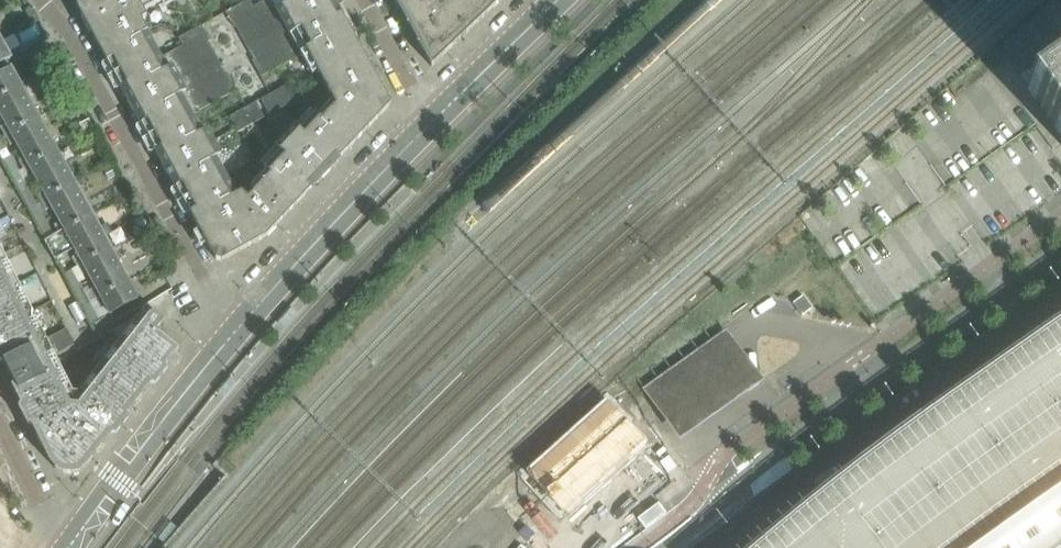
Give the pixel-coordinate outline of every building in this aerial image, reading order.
[(143,12),(161,2),(160,0),(81,0),(78,1),(76,7),(113,74),(156,51),(146,34),(141,21),(146,18),(143,12)] [(347,15),(341,4),(337,7),(333,0),(268,0),(253,8),(250,1),(226,14),(234,29),(254,61),(253,62),(261,78),(307,53),(350,30),(349,28),(353,26),(347,15)] [(502,0),(447,0),(441,6),(437,0),(394,0),(431,68),(502,0)] [(237,91),(230,78),(229,75),(227,76),(208,43),(210,42),(202,27),(179,40),(182,47),(160,59),(156,51),(113,74),(109,76),(121,98),(125,96),(136,117),(132,119),(145,142),(149,140),(192,116),(237,91)] [(391,105),(366,59),(350,30),(307,53),(336,106),(322,120),(351,147),(391,105)] [(7,61),(11,59),(3,43),(0,45),(0,65),(7,61)] [(1025,87),(1060,137),(1060,62),(1025,87)] [(22,87),(12,69),(0,75),(0,98),(22,87)] [(280,100),(292,94),(287,86),(275,92),(280,100)] [(30,102),(22,87),(0,98),(0,116),(1,119),(30,102)] [(280,100),(275,92),(261,100),(270,116),(284,108),(280,100)] [(292,94),(280,100),(284,108),(290,105),(296,101),(292,94)] [(6,137),(40,119),(30,102),(1,119),(6,126),(1,129),(6,137)] [(261,111),(256,103),(240,112),(245,120),(261,111)] [(261,111),(245,120),(250,128),(265,119),(261,111)] [(245,120),(240,112),(230,117),(234,126),(245,120)] [(301,201),(351,147),(322,120),(316,115),(300,131),(295,127),(276,147),(281,152),(264,170),(271,176),(301,201)] [(266,238),(301,201),(271,176),(249,199),(242,193),(236,196),(215,159),(221,156),(207,130),(202,134),(192,116),(149,140),(215,260),(221,262),(266,238)] [(19,151),(48,135),(40,119),(6,137),(11,147),(15,144),(19,151)] [(245,120),(234,126),(237,130),(239,134),(250,128),(245,120)] [(23,169),(57,151),(48,135),(19,151),(23,158),(19,161),(15,153),(2,161),(10,177),(19,172),(23,169)] [(37,183),(66,167),(57,151),(23,169),(19,172),(10,177),(19,193),(33,185),(29,178),(33,176),(37,183)] [(27,208),(76,184),(66,167),(37,183),(41,191),(37,193),(33,185),(19,193),(27,208)] [(56,217),(85,200),(76,184),(27,208),(37,226),(46,221),(40,210),(44,207),(46,212),(51,209),(56,217)] [(137,208),(131,196),(123,201),(129,213),(137,208)] [(59,235),(94,217),(85,200),(56,217),(60,223),(54,226),(59,235)] [(73,249),(102,232),(94,217),(59,235),(55,237),(46,242),(51,253),(55,259),(73,249)] [(148,227),(143,217),(134,222),(140,232),(148,227)] [(55,237),(46,221),(37,226),(46,242),(55,237)] [(77,267),(111,248),(102,232),(73,249),(77,257),(73,260),(77,267)] [(38,323),(0,247),(0,364),(1,365),(4,363),(15,384),(11,386),(50,463),(55,470),(63,474),(71,475),(80,473),(86,467),(112,435),(107,431),(122,412),(127,416),(151,385),(147,382),(162,363),(166,366),(179,350),(156,332),(160,327),(161,324),(162,320),(160,317),(157,315),(154,314),(150,315),(148,318),(143,313),(79,393),(73,392),(55,356),(68,349),(66,346),(53,353),(38,323)] [(91,282),(121,266),(111,248),(77,267),(64,275),(72,292),(81,287),(80,284),(85,281),(83,277),(87,275),(91,282)] [(81,308),(130,281),(121,266),(91,282),(95,289),(85,294),(81,287),(72,292),(81,308)] [(108,315),(139,298),(130,281),(81,308),(96,335),(104,331),(98,319),(100,319),(96,312),(104,307),(108,315)] [(802,317),(812,309),(803,297),(793,304),(802,317)] [(983,384),(958,402),(928,423),(850,482),(828,498),(804,518),(767,547),(1060,547),(1060,330),(983,384)] [(762,382),(727,333),(645,391),(678,441),(762,382)] [(572,542),(534,512),(505,547),(567,547),(572,542)] [(445,547),(503,547),(468,520),(445,547)]
